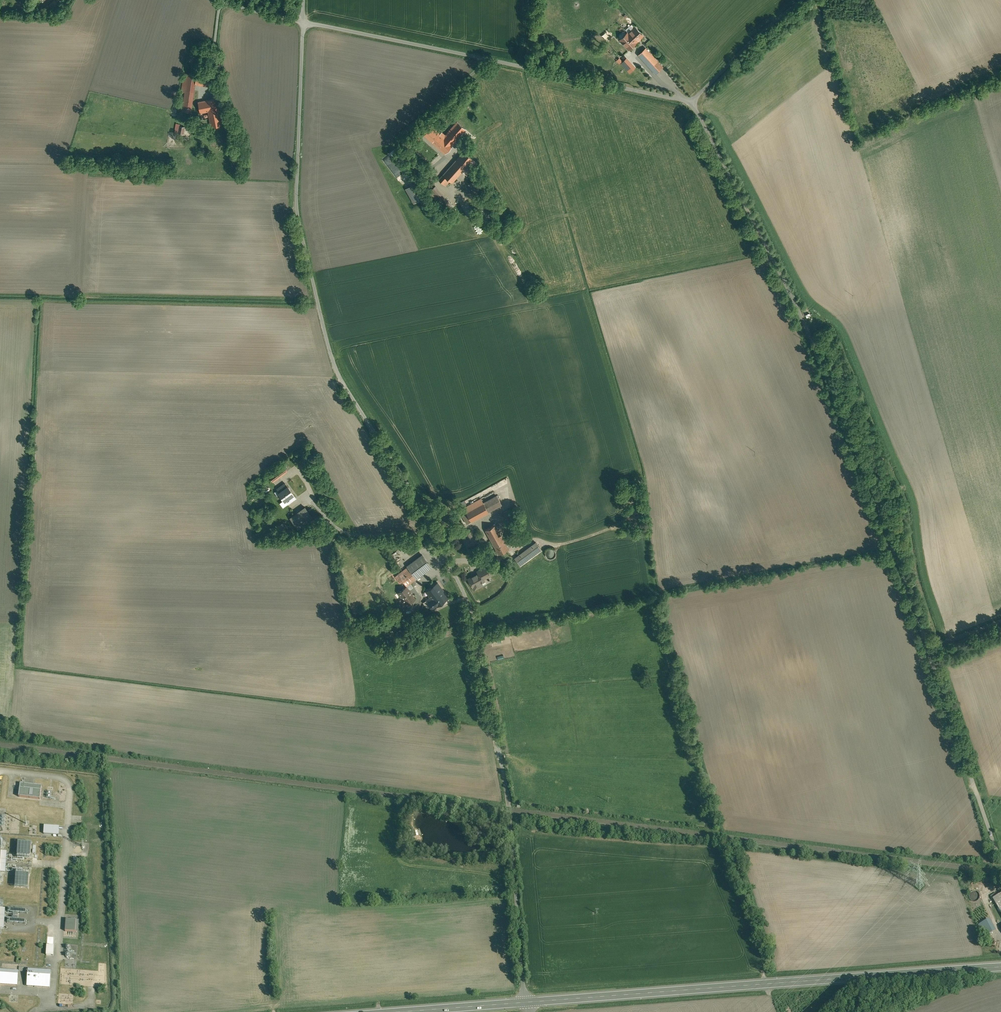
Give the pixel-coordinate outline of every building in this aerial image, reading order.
[(54,0),(49,5),(52,8),(57,3),(54,0)] [(628,34),(621,41),(628,49),(636,42),(642,36),(635,28),(628,34)] [(658,57),(648,46),(639,54),(655,73),(662,67),(655,60),(658,57)] [(642,70),(633,60),(627,65),(637,76),(642,70)] [(196,75),(184,73),(182,91),(185,92),(182,111),(190,112),(195,84),(210,86),(212,74),(197,72),(196,75)] [(217,98),(198,102),(200,113),(208,111),(209,117),(207,117),(207,120),(210,120),(211,127),(222,125),(217,98)] [(445,135),(441,132),(440,134),(428,124),(421,132),(445,153),(452,145),(466,129),(457,122),(445,135)] [(191,128),(180,126),(180,124),(176,123),(175,132),(178,133),(177,136),(182,137),(183,134),(190,135),(191,128)] [(464,151),(445,172),(454,180),(462,171),(466,175),(477,163),(464,151)] [(390,156),(384,161),(394,173),(400,169),(390,156)] [(450,181),(443,175),(438,180),(445,186),(450,181)] [(417,183),(406,189),(414,203),(425,197),(417,183)] [(281,461),(266,472),(273,482),(288,471),(281,461)] [(279,492),(278,493),(284,502),(285,501),(288,505),(296,498),(294,495),(295,495),(288,485),(287,486),(285,482),(276,488),(279,492)] [(481,498),(464,508),(466,512),(462,514),(467,524),(501,505),(496,495),(483,503),(481,498)] [(305,506),(289,517),(296,527),(312,516),(305,506)] [(513,514),(510,515),(508,510),(504,512),(510,523),(516,519),(513,514)] [(288,524),(279,528),(280,528),(275,530),(277,537),(291,531),(288,524)] [(508,549),(495,525),(485,530),(498,554),(508,549)] [(471,530),(461,536),(467,546),(477,541),(471,530)] [(536,542),(514,558),(520,565),(541,549),(536,542)] [(555,556),(555,554),(555,552),(554,550),(552,549),(550,549),(548,549),(547,550),(545,552),(545,554),(546,556),(547,557),(548,559),(550,559),(552,558),(554,557),(555,556)] [(420,558),(402,571),(410,583),(429,569),(420,558)] [(489,565),(477,571),(478,573),(468,579),(474,590),(478,588),(479,588),(481,586),(482,585),(481,583),(485,581),(484,579),(494,574),(489,565)] [(410,583),(402,571),(398,574),(403,581),(406,586),(410,583)] [(434,585),(426,591),(430,597),(426,600),(432,609),(437,606),(449,598),(438,582),(434,585)] [(415,599),(406,586),(398,592),(402,598),(399,601),(404,607),(409,614),(415,611),(409,603),(415,599)] [(41,786),(20,783),(19,797),(40,799),(41,786)] [(59,826),(44,825),(43,834),(59,835),(59,826)] [(19,856),(32,857),(33,843),(20,842),(19,856)] [(17,874),(17,887),(30,887),(30,874),(17,874)] [(973,891),(972,891),(971,892),(970,892),(970,893),(969,894),(969,895),(969,896),(969,897),(969,898),(970,899),(971,900),(972,901),(973,901),(975,901),(976,901),(977,901),(977,900),(978,900),(979,899),(979,898),(980,897),(980,896),(980,895),(979,894),(979,893),(978,893),(978,892),(977,892),(976,891),(975,891),(974,891),(973,891)] [(993,898),(996,905),(981,913),(988,926),(984,929),(988,936),(1000,929),(1000,894),(993,898)] [(79,920),(66,919),(65,931),(78,932),(79,920)] [(0,970),(0,984),(17,985),(18,971),(0,970)] [(51,971),(28,970),(27,986),(49,987),(51,971)]
